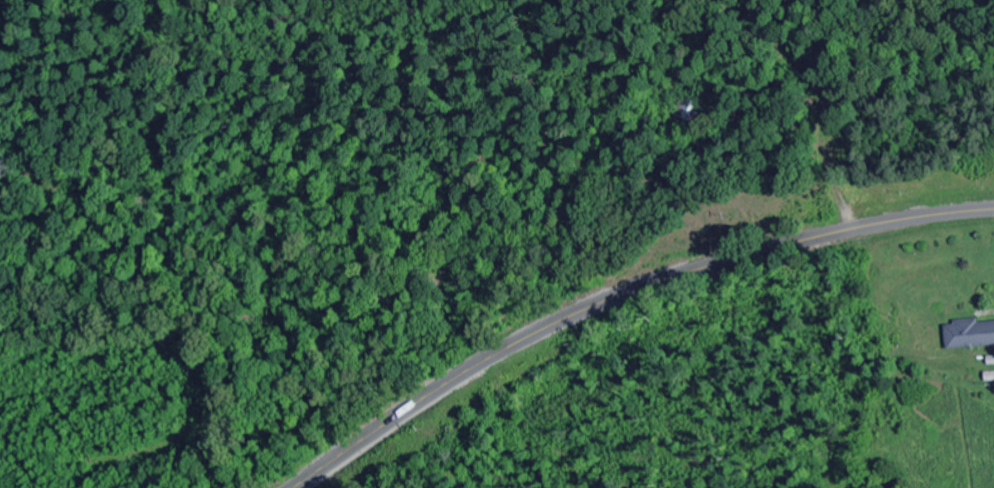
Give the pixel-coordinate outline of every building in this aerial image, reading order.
[(981,323),(980,320),(956,321),(957,326),(948,326),(949,349),(993,347),(993,322),(981,323)]
